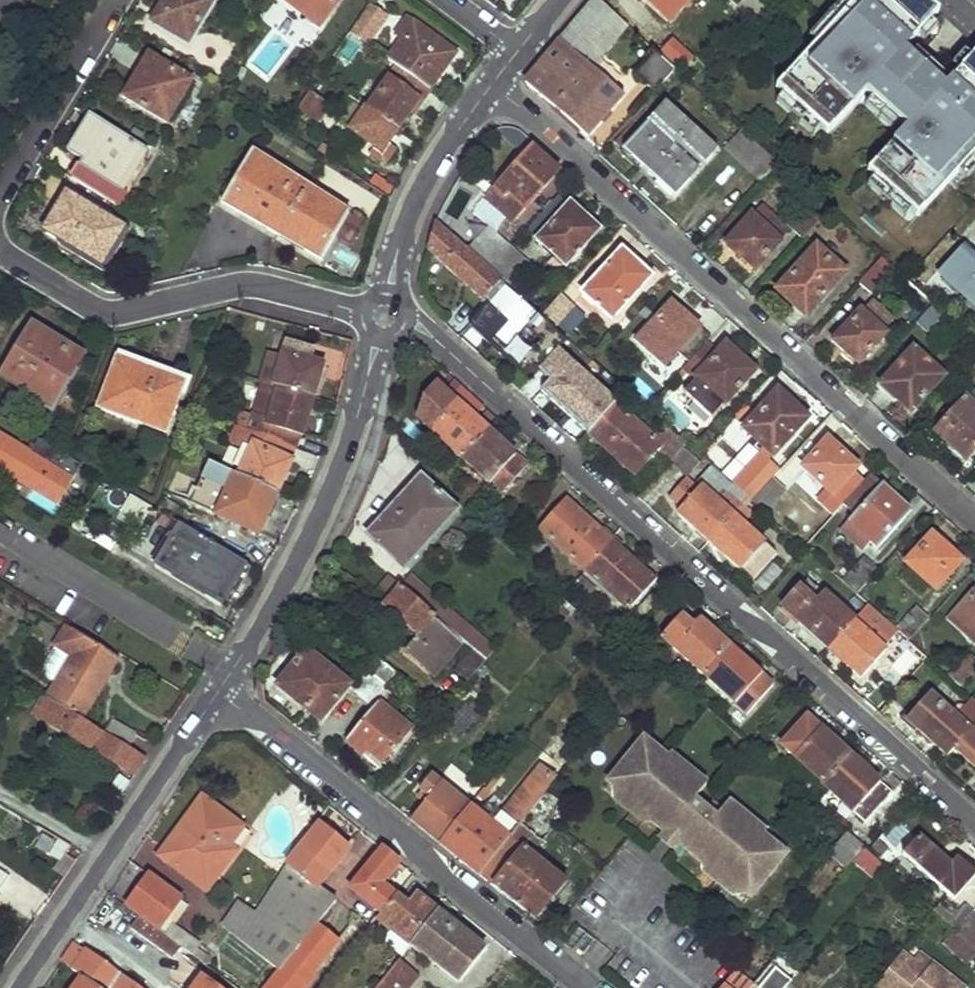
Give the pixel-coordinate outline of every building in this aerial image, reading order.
[(152,21),(189,42),(214,0),(165,0),(152,21)] [(319,29),(342,0),(282,0),(319,29)] [(367,44),(390,11),(375,0),(373,0),(350,33),(367,44)] [(625,29),(612,18),(593,0),(525,82),(587,139),(625,95),(596,69),(600,64),(598,62),(625,29)] [(619,16),(627,7),(619,0),(605,0),(604,2),(619,16)] [(667,22),(688,0),(643,0),(667,22)] [(751,0),(743,0),(737,7),(749,18),(756,25),(766,13),(751,0)] [(773,83),(830,131),(861,94),(895,122),(857,167),(919,218),(974,151),(974,41),(972,38),(942,74),(903,42),(936,2),(934,0),(842,0),(773,83)] [(648,25),(627,7),(619,16),(641,35),(648,25)] [(403,40),(389,60),(399,67),(431,90),(457,55),(410,20),(397,36),(403,40)] [(697,43),(688,36),(681,44),(690,52),(697,43)] [(660,50),(682,70),(692,59),(670,39),(660,50)] [(632,74),(653,93),(674,69),(654,51),(632,74)] [(152,55),(125,98),(168,124),(194,81),(152,55)] [(431,90),(399,67),(370,110),(399,130),(417,103),(421,105),(431,90)] [(320,122),(331,106),(311,92),(299,109),(320,122)] [(621,150),(674,197),(717,149),(664,102),(621,150)] [(370,110),(367,108),(352,131),(384,153),(399,130),(370,110)] [(83,159),(72,178),(112,201),(121,187),(118,186),(121,181),(142,147),(94,117),(73,152),(83,159)] [(723,149),(759,183),(778,163),(741,130),(723,149)] [(487,197),(514,221),(560,168),(534,145),(487,197)] [(252,154),(224,200),(324,259),(350,213),(252,154)] [(67,191),(42,230),(102,267),(125,227),(67,191)] [(788,226),(803,239),(829,210),(815,197),(788,226)] [(535,240),(564,266),(598,229),(570,203),(535,240)] [(751,215),(779,241),(788,232),(760,206),(751,215)] [(726,243),(755,268),(779,241),(751,215),(726,243)] [(426,250),(486,306),(489,308),(507,288),(434,223),(426,250)] [(461,238),(492,266),(510,246),(487,226),(478,236),(470,228),(461,238)] [(959,242),(931,273),(974,310),(974,256),(959,242)] [(490,268),(502,279),(521,257),(510,246),(492,266),(490,268)] [(777,290),(806,316),(844,274),(815,247),(777,290)] [(582,293),(612,320),(651,277),(621,250),(582,293)] [(858,282),(870,293),(893,268),(880,256),(858,282)] [(467,326),(516,370),(529,381),(537,372),(555,352),(566,340),(507,288),(489,308),(486,306),(467,326)] [(574,308),(559,295),(542,314),(556,327),(574,308)] [(699,328),(670,301),(635,340),(664,367),(676,353),(687,363),(705,343),(694,333),(699,328)] [(914,322),(925,332),(943,312),(932,303),(914,322)] [(891,323),(872,307),(864,315),(882,332),(891,323)] [(864,315),(858,310),(830,342),(845,356),(847,354),(858,364),(884,334),(882,332),(864,315)] [(36,323),(2,378),(52,407),(85,354),(36,323)] [(315,348),(288,342),(284,356),(275,387),(314,399),(323,367),(311,362),(315,348)] [(755,370),(725,343),(716,353),(705,343),(687,363),(683,368),(724,405),(755,370)] [(284,356),(267,351),(257,382),(269,385),(275,387),(284,356)] [(941,377),(912,351),(885,380),(899,393),(895,398),(910,411),(941,377)] [(554,403),(587,433),(613,404),(555,352),(537,372),(548,382),(563,394),(554,403)] [(118,359),(100,408),(167,434),(186,383),(118,359)] [(881,384),(895,398),(899,393),(885,380),(881,384)] [(540,390),(554,403),(563,394),(548,382),(540,390)] [(275,387),(269,385),(258,416),(255,416),(249,430),(298,449),(314,399),(275,387)] [(741,428),(771,456),(806,419),(777,391),(741,428)] [(420,420),(463,460),(490,430),(447,392),(420,420)] [(965,462),(974,451),(974,408),(963,397),(933,431),(965,462)] [(650,437),(613,404),(587,433),(635,476),(654,454),(668,466),(674,458),(650,437)] [(650,437),(674,458),(680,451),(687,444),(663,423),(650,437)] [(55,454),(0,427),(0,467),(65,497),(82,462),(57,450),(55,454)] [(298,449),(249,430),(232,472),(278,493),(298,449)] [(463,460),(511,502),(536,473),(490,430),(463,460)] [(802,467),(832,495),(856,467),(826,441),(802,467)] [(668,466),(683,479),(696,465),(680,451),(674,458),(668,466)] [(232,472),(211,463),(193,504),(259,533),(278,493),(232,472)] [(733,486),(748,500),(760,487),(737,467),(725,479),(733,486)] [(700,487),(717,503),(730,489),(710,471),(697,485),(700,487)] [(373,535),(409,568),(460,509),(423,476),(373,535)] [(717,503),(700,487),(697,485),(688,476),(668,498),(680,508),(676,514),(707,542),(741,506),(748,500),(733,486),(730,489),(717,503)] [(785,489),(773,478),(751,502),(763,513),(785,489)] [(847,521),(877,548),(910,513),(880,486),(847,521)] [(194,516),(167,500),(160,511),(182,524),(187,528),(194,516)] [(542,530),(587,569),(612,541),(616,537),(607,530),(604,535),(567,503),(542,530)] [(707,542),(751,582),(775,555),(742,526),(752,515),(741,506),(707,542)] [(187,528),(182,524),(158,563),(224,603),(246,564),(187,528)] [(906,563),(933,589),(958,561),(931,535),(906,563)] [(587,569),(632,609),(651,588),(640,578),(645,570),(612,541),(587,569)] [(834,576),(841,582),(864,558),(856,551),(834,576)] [(841,582),(856,596),(878,571),(864,558),(841,582)] [(640,578),(651,588),(658,582),(645,570),(640,578)] [(780,607),(826,649),(852,620),(846,615),(806,578),(780,607)] [(408,651),(431,670),(458,636),(429,610),(406,588),(389,605),(421,633),(417,639),(408,651)] [(974,644),(974,590),(957,608),(970,620),(960,630),(974,644)] [(465,643),(486,662),(497,650),(440,598),(429,610),(458,636),(465,643)] [(846,615),(852,620),(866,605),(859,599),(846,615)] [(385,611),(417,639),(421,633),(389,605),(385,611)] [(826,649),(860,679),(884,651),(861,631),(868,625),(880,635),(888,624),(866,605),(852,620),(826,649)] [(893,629),(907,642),(929,619),(914,607),(893,629)] [(957,608),(948,618),(960,630),(970,620),(957,608)] [(664,638),(706,675),(732,647),(702,622),(697,627),(682,617),(664,638)] [(59,640),(74,651),(47,697),(81,718),(90,702),(87,700),(101,679),(93,674),(99,665),(110,672),(118,657),(68,626),(59,640)] [(431,670),(438,677),(465,643),(458,636),(431,670)] [(706,675),(749,712),(774,686),(732,647),(706,675)] [(280,685),(322,721),(350,685),(307,651),(280,685)] [(368,670),(393,690),(402,675),(380,657),(368,670)] [(960,688),(973,674),(974,672),(974,665),(966,657),(948,677),(960,688)] [(350,693),(373,712),(382,702),(393,690),(368,670),(350,693)] [(945,757),(951,748),(974,723),(974,702),(970,697),(952,717),(926,694),(903,719),(945,757)] [(81,718),(47,697),(46,697),(35,713),(136,775),(148,758),(132,749),(108,734),(81,718)] [(347,742),(379,765),(413,728),(382,702),(373,712),(347,742)] [(139,735),(115,721),(108,734),(132,749),(139,735)] [(785,749),(824,784),(850,755),(809,721),(785,749)] [(974,769),(974,723),(951,748),(974,769)] [(642,737),(607,780),(645,811),(646,818),(664,832),(665,833),(677,818),(691,830),(687,835),(686,838),(684,842),(683,845),(684,848),(686,850),(688,852),(706,867),(714,866),(752,897),(787,851),(764,833),(767,829),(729,799),(715,816),(694,799),(708,783),(669,752),(666,756),(642,737)] [(822,786),(866,823),(891,793),(850,755),(824,784),(822,786)] [(442,845),(480,875),(545,797),(558,781),(542,770),(504,816),(513,825),(505,833),(475,810),(471,807),(442,845)] [(412,820),(442,845),(471,807),(466,803),(433,775),(422,788),(432,796),(412,820)] [(466,803),(471,807),(486,788),(493,781),(486,777),(466,803)] [(471,807),(475,810),(489,792),(486,788),(471,807)] [(203,795),(188,816),(210,833),(225,813),(203,795)] [(480,875),(534,920),(566,881),(523,845),(533,842),(537,838),(540,840),(551,826),(549,823),(556,808),(545,797),(480,875)] [(210,833),(230,848),(245,828),(225,813),(210,833)] [(159,856),(205,890),(233,851),(230,848),(210,833),(188,816),(159,856)] [(664,832),(659,838),(675,851),(679,845),(688,852),(686,850),(684,848),(683,845),(684,842),(686,838),(687,835),(691,830),(677,818),(665,833),(664,832)] [(34,845),(61,861),(70,846),(44,830),(34,845)] [(313,835),(292,862),(321,885),(342,859),(313,835)] [(869,854),(879,863),(891,847),(883,839),(869,854)] [(955,902),(974,879),(974,874),(958,860),(951,866),(919,839),(903,857),(955,902)] [(361,900),(381,915),(395,897),(382,886),(401,864),(382,850),(350,890),(361,900)] [(11,877),(0,870),(0,892),(11,877)] [(126,904),(157,927),(178,899),(149,875),(126,904)] [(221,925),(280,973),(316,927),(327,911),(309,898),(280,878),(252,918),(235,906),(221,925)] [(377,921),(410,948),(439,911),(418,896),(408,905),(395,897),(381,915),(377,921)] [(933,910),(948,924),(959,912),(943,898),(933,910)] [(948,924),(970,943),(974,937),(974,913),(965,905),(959,912),(948,924)] [(439,911),(410,948),(419,955),(439,970),(432,981),(442,987),(457,987),(460,985),(487,949),(439,911)] [(130,929),(189,971),(197,961),(180,948),(136,918),(130,929)] [(316,927),(280,973),(268,987),(305,987),(310,983),(307,981),(336,944),(316,927)] [(197,961),(199,962),(208,949),(190,935),(180,948),(197,961)] [(94,987),(133,987),(74,945),(61,964),(81,978),(94,987)] [(877,987),(959,987),(960,987),(934,965),(934,964),(923,956),(917,965),(904,954),(877,987)] [(418,977),(398,962),(378,987),(379,987),(409,987),(418,977)] [(725,979),(734,987),(743,987),(749,982),(735,968),(725,979)] [(81,978),(74,987),(94,987),(81,978)] [(201,979),(195,987),(212,987),(201,979)]
